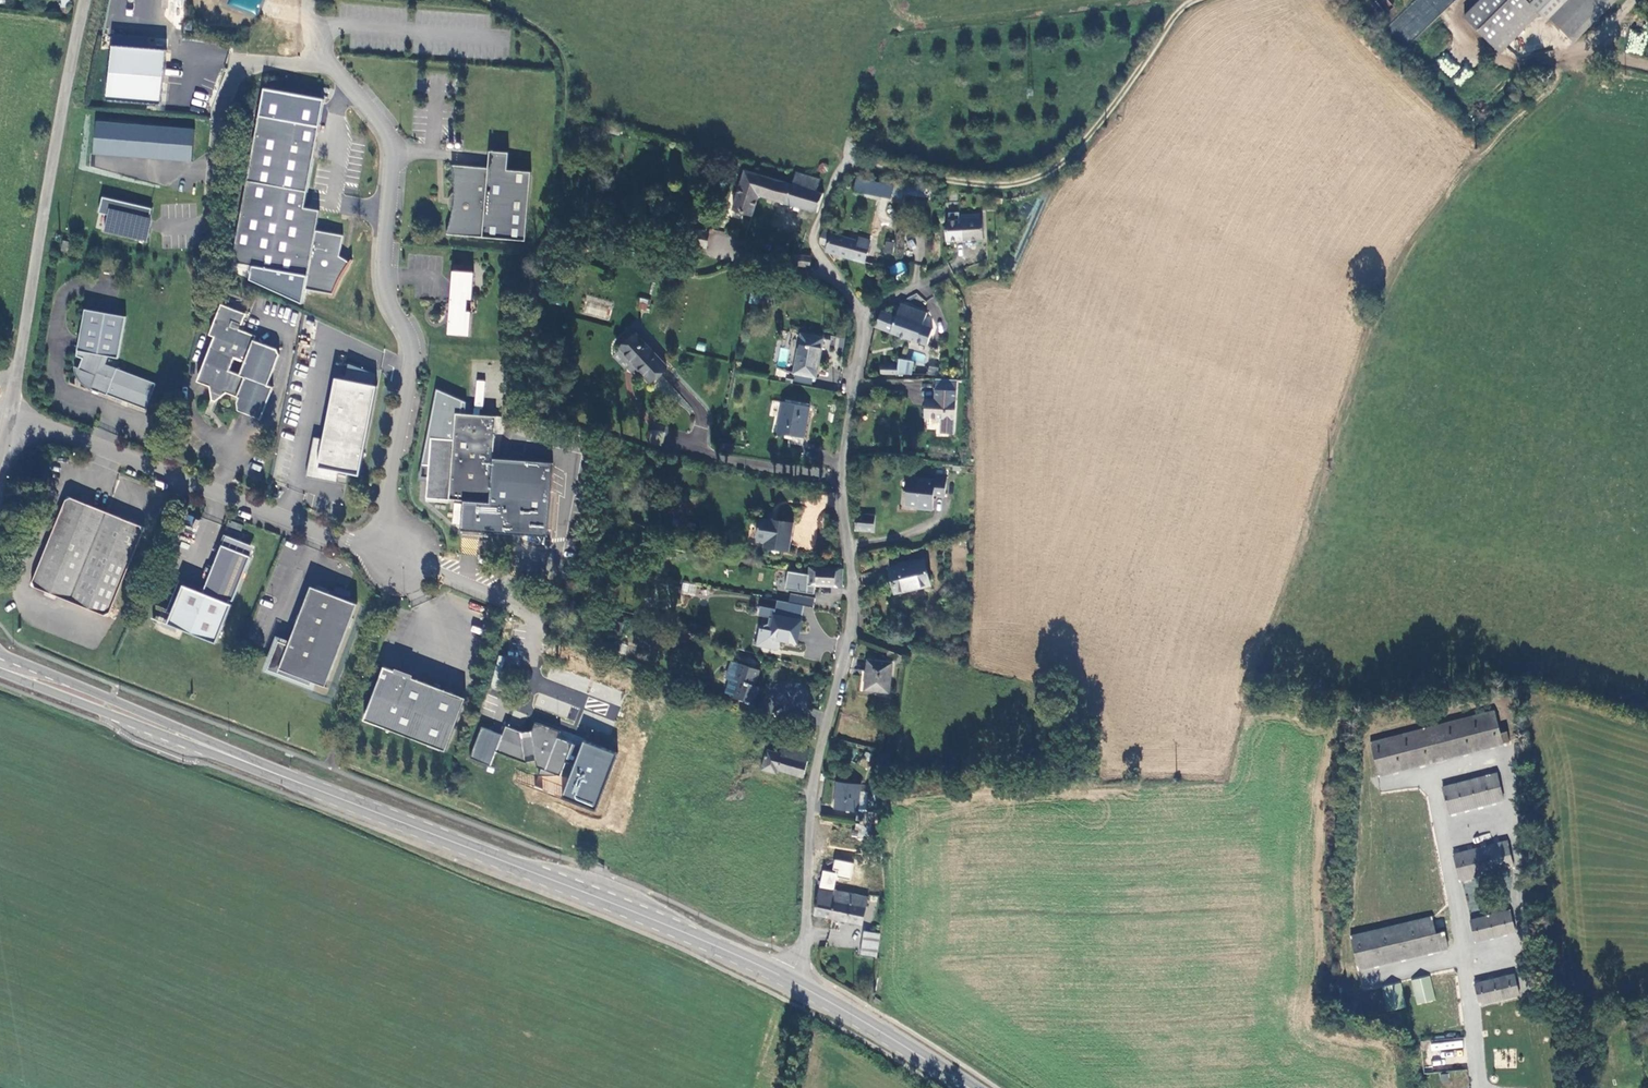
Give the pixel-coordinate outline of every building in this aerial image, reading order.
[(70,0),(60,0),(58,17),(66,17),(67,9),(69,9),(70,0)] [(1454,0),(1416,0),(1390,24),(1408,43),(1454,0)] [(1471,23),(1507,58),(1545,18),(1552,24),(1554,21),(1576,43),(1618,0),(1494,0),(1471,23)] [(1625,52),(1642,55),(1646,32),(1629,29),(1625,52)] [(168,51),(117,47),(112,99),(162,103),(168,51)] [(1435,62),(1450,78),(1461,68),(1445,52),(1435,62)] [(1462,86),(1472,73),(1466,68),(1455,81),(1462,86)] [(319,124),(259,113),(231,262),(306,275),(304,289),(330,294),(330,295),(331,296),(332,292),(335,286),(337,280),(340,275),(342,272),(346,266),(351,260),(350,259),(348,262),(338,256),(342,235),(315,230),(318,210),(303,207),(319,124)] [(192,162),(194,128),(94,120),(92,154),(192,162)] [(511,171),(512,154),(493,152),(491,170),(511,171)] [(818,168),(818,169),(819,171),(820,172),(822,172),(823,172),(825,171),(826,170),(826,168),(826,167),(825,165),(824,164),(822,164),(821,164),(819,165),(819,166),(818,168)] [(491,170),(454,167),(456,174),(457,182),(457,185),(457,193),(457,202),(456,211),(454,218),(452,228),(449,236),(529,242),(534,173),(511,171),(491,170)] [(788,185),(740,172),(729,213),(749,219),(755,196),(815,213),(821,195),(814,193),(817,181),(791,174),(788,185)] [(855,178),(852,190),(890,197),(892,186),(855,178)] [(899,201),(901,192),(923,195),(924,187),(903,184),(903,188),(892,186),(890,197),(889,199),(899,201)] [(155,218),(151,217),(152,209),(105,198),(101,212),(110,215),(106,233),(149,242),(155,218)] [(961,220),(946,221),(948,242),(985,240),(984,214),(960,215),(961,220)] [(684,245),(706,250),(709,235),(687,231),(684,245)] [(859,242),(821,232),(820,242),(820,244),(828,246),(827,252),(866,262),(871,242),(860,239),(859,242)] [(78,247),(80,236),(74,235),(72,246),(78,247)] [(62,240),(60,251),(67,252),(69,241),(62,240)] [(896,242),(888,241),(886,251),(894,253),(896,242)] [(792,262),(813,265),(811,256),(793,253),(792,262)] [(891,275),(905,272),(902,262),(889,266),(891,275)] [(475,300),(479,274),(457,272),(452,334),(472,337),(475,312),(479,313),(480,301),(475,300)] [(775,286),(765,283),(761,297),(772,301),(775,286)] [(637,309),(647,311),(649,299),(639,297),(637,309)] [(132,311),(91,304),(83,352),(89,353),(86,364),(80,362),(80,365),(87,381),(113,392),(115,391),(153,406),(163,379),(112,360),(115,352),(124,354),(132,311)] [(230,326),(232,321),(240,324),(241,325),(245,314),(220,304),(208,335),(215,337),(218,346),(212,347),(199,382),(210,387),(211,395),(220,398),(226,393),(238,397),(238,398),(237,402),(238,410),(239,411),(261,419),(273,386),(267,384),(279,354),(276,349),(253,340),(255,336),(238,329),(230,326)] [(927,315),(902,305),(896,318),(882,313),(876,327),(928,346),(934,333),(922,328),(927,315)] [(238,329),(240,324),(232,321),(230,326),(238,329)] [(619,349),(633,337),(627,330),(613,342),(619,349)] [(815,375),(823,337),(800,331),(793,370),(815,375)] [(665,367),(636,335),(633,337),(619,349),(618,349),(634,368),(647,383),(665,367)] [(634,368),(618,349),(609,357),(621,370),(624,367),(629,373),(634,368)] [(913,352),(912,362),(924,363),(924,353),(913,352)] [(898,376),(912,375),(913,362),(897,362),(897,369),(898,369),(898,376)] [(926,374),(935,376),(938,367),(929,365),(926,374)] [(337,473),(358,476),(377,372),(347,366),(344,379),(332,377),(321,438),(313,437),(305,476),(336,481),(337,473)] [(953,435),(957,381),(935,380),(934,400),(930,404),(925,403),(924,419),(934,420),(939,425),(938,434),(953,435)] [(800,445),(807,406),(782,400),(775,431),(787,434),(785,441),(800,445)] [(511,412),(466,407),(463,434),(440,432),(438,458),(431,458),(430,470),(437,471),(435,492),(458,494),(498,497),(505,425),(510,425),(511,412)] [(649,441),(661,445),(663,436),(652,433),(649,441)] [(932,485),(945,487),(946,480),(933,478),(932,485)] [(932,485),(906,480),(902,509),(932,513),(934,501),(942,503),(945,487),(932,485)] [(39,586),(77,601),(114,510),(76,494),(39,586)] [(114,510),(77,601),(116,617),(153,525),(114,510)] [(856,520),(855,536),(872,536),(874,521),(856,520)] [(788,557),(792,527),(758,524),(755,545),(762,546),(761,554),(788,557)] [(186,629),(223,644),(239,603),(236,602),(237,599),(240,600),(258,555),(230,544),(211,592),(193,585),(192,585),(180,613),(175,611),(169,628),(182,633),(186,629)] [(928,588),(923,562),(887,569),(891,594),(928,588)] [(806,583),(841,586),(842,569),(808,565),(806,583)] [(187,580),(175,611),(180,613),(192,585),(193,585),(194,582),(187,580)] [(683,582),(681,594),(695,595),(697,584),(683,582)] [(321,682),(322,678),(337,684),(369,601),(323,584),(300,642),(290,638),(280,667),(321,682)] [(772,619),(768,643),(796,648),(800,624),(772,619)] [(904,660),(893,654),(893,662),(895,662),(895,668),(903,669),(904,660)] [(724,691),(753,700),(759,684),(754,682),(759,666),(730,657),(725,673),(729,674),(724,691)] [(890,693),(892,664),(869,662),(867,691),(890,693)] [(445,751),(464,698),(411,679),(413,675),(395,668),(393,672),(383,669),(364,722),(445,751)] [(1503,734),(1498,711),(1369,739),(1376,773),(1509,745),(1512,742),(1510,733),(1503,734)] [(791,713),(787,723),(801,727),(805,718),(791,713)] [(569,729),(542,719),(539,728),(530,730),(513,723),(503,750),(533,762),(539,759),(545,761),(543,765),(547,767),(545,773),(552,776),(568,773),(581,741),(566,735),(569,729)] [(794,731),(792,739),(806,743),(808,735),(794,731)] [(777,765),(804,772),(807,758),(804,757),(807,746),(787,741),(787,742),(780,741),(778,748),(767,745),(762,766),(776,769),(777,765)] [(1508,796),(1503,772),(1448,785),(1453,809),(1508,796)] [(835,804),(859,807),(863,781),(839,777),(835,804)] [(859,807),(858,817),(869,819),(869,809),(859,807)] [(1515,859),(1510,834),(1456,846),(1462,871),(1515,859)] [(835,894),(834,894),(835,888),(837,879),(851,882),(854,866),(835,862),(832,878),(822,877),(814,918),(832,922),(837,894),(835,894)] [(837,894),(832,922),(862,927),(867,900),(837,894)] [(1515,921),(1511,901),(1469,909),(1474,930),(1515,921)] [(1434,922),(1430,907),(1349,928),(1357,960),(1448,937),(1444,920),(1434,922)] [(877,962),(880,937),(866,934),(862,959),(877,962)] [(1516,981),(1512,961),(1471,969),(1476,989),(1516,981)] [(1429,966),(1410,971),(1415,994),(1434,989),(1429,966)] [(1400,974),(1381,978),(1386,1001),(1405,996),(1400,974)]
